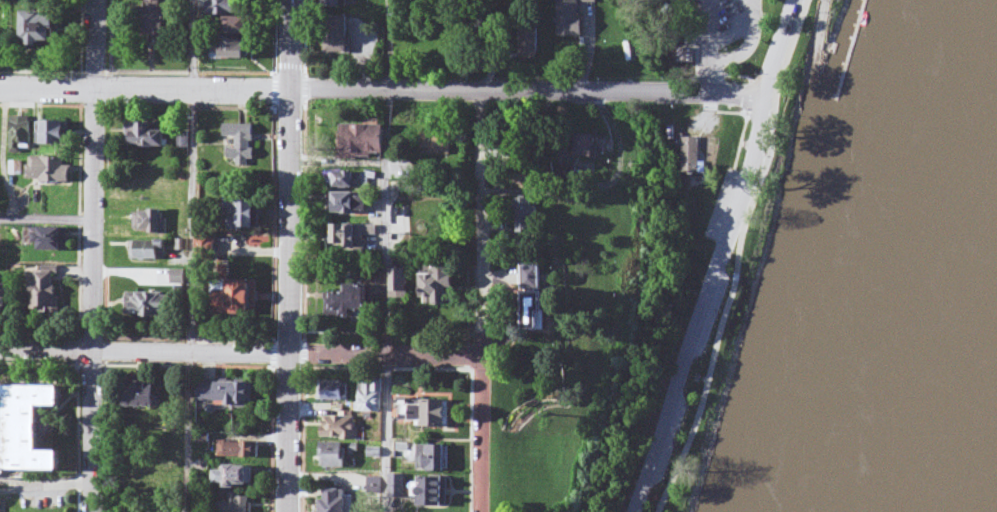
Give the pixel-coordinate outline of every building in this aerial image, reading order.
[(174,0),(155,0),(155,11),(150,10),(150,40),(173,41),(174,0)] [(213,16),(254,16),(254,0),(214,0),(213,16)] [(562,39),(587,39),(587,2),(562,2),(562,39)] [(27,47),(59,47),(59,14),(27,14),(27,47)] [(353,18),(328,18),(328,54),(353,54),(353,18)] [(257,36),(257,19),(221,19),(221,36),(257,36)] [(526,60),(545,60),(545,28),(526,28),(526,60)] [(254,61),(254,41),(218,41),(218,61),(254,61)] [(693,42),(677,42),(677,59),(693,59),(693,42)] [(32,152),(32,119),(12,119),(12,152),(32,152)] [(45,123),(45,146),(71,146),(71,123),(45,123)] [(168,133),(155,133),(155,124),(130,124),(130,147),(168,147),(168,133)] [(228,139),(239,139),(239,150),(230,150),(230,165),(259,165),(259,126),(228,126),(228,139)] [(349,157),(393,159),(394,128),(350,127),(349,157)] [(427,156),(458,156),(458,136),(427,136),(427,156)] [(605,159),(605,137),(584,137),(584,159),(605,159)] [(685,186),(703,186),(703,138),(685,138),(685,186)] [(74,167),(67,167),(67,159),(30,159),(30,184),(74,184),(74,167)] [(545,188),(545,169),(508,169),(508,188),(545,188)] [(336,174),(336,189),(379,189),(379,174),(336,174)] [(374,216),(374,195),(335,195),(335,216),(374,216)] [(262,231),(262,199),(227,199),(227,231),(262,231)] [(540,210),(540,201),(522,201),(522,233),(544,233),(544,210),(540,210)] [(166,213),(136,213),(136,235),(167,234),(166,213)] [(369,236),(380,236),(380,227),(339,227),(339,252),(369,252),(369,236)] [(42,253),(71,253),(71,230),(42,230),(42,253)] [(133,262),(166,262),(166,243),(133,243),(133,262)] [(548,268),(528,268),(528,289),(548,289),(548,268)] [(457,307),(457,289),(462,289),(462,270),(427,270),(427,307),(457,307)] [(413,271),(396,271),(396,299),(413,299),(413,271)] [(61,313),(61,272),(37,272),(37,313),(61,313)] [(172,284),(185,284),(185,272),(172,272),(172,284)] [(259,283),(221,282),(220,316),(259,317),(259,283)] [(375,316),(375,292),(331,292),(331,316),(375,316)] [(130,317),(177,317),(177,295),(130,295),(130,317)] [(530,333),(553,333),(553,295),(530,295),(530,333)] [(10,322),(10,299),(0,299),(0,322),(10,322)] [(320,401),(349,401),(349,381),(320,381),(320,401)] [(383,413),(383,381),(360,381),(360,413),(383,413)] [(199,406),(255,407),(255,384),(200,383),(199,406)] [(128,409),(159,409),(159,386),(128,386),(128,409)] [(14,474),(67,474),(67,454),(47,454),(47,409),(67,409),(67,389),(15,389),(14,474)] [(449,402),(426,401),(426,406),(413,406),(413,403),(403,403),(401,399),(396,400),(396,409),(400,411),(400,414),(400,415),(402,416),(401,421),(413,421),(413,423),(416,423),(415,426),(423,427),(423,434),(430,434),(430,429),(451,429),(451,416),(449,415),(449,402)] [(325,440),(357,440),(357,418),(325,418),(325,440)] [(262,460),(262,443),(220,443),(220,460),(262,460)] [(323,469),(347,469),(347,445),(323,445),(323,469)] [(452,447),(420,447),(420,470),(452,470),(452,447)] [(257,469),(219,469),(219,488),(257,488),(257,469)] [(407,497),(407,475),(392,475),(392,497),(407,497)] [(450,506),(450,476),(423,476),(423,506),(450,506)] [(349,489),(324,489),(324,511),(349,511),(349,489)] [(253,496),(230,495),(229,504),(221,503),(221,511),(253,511),(253,496)]
